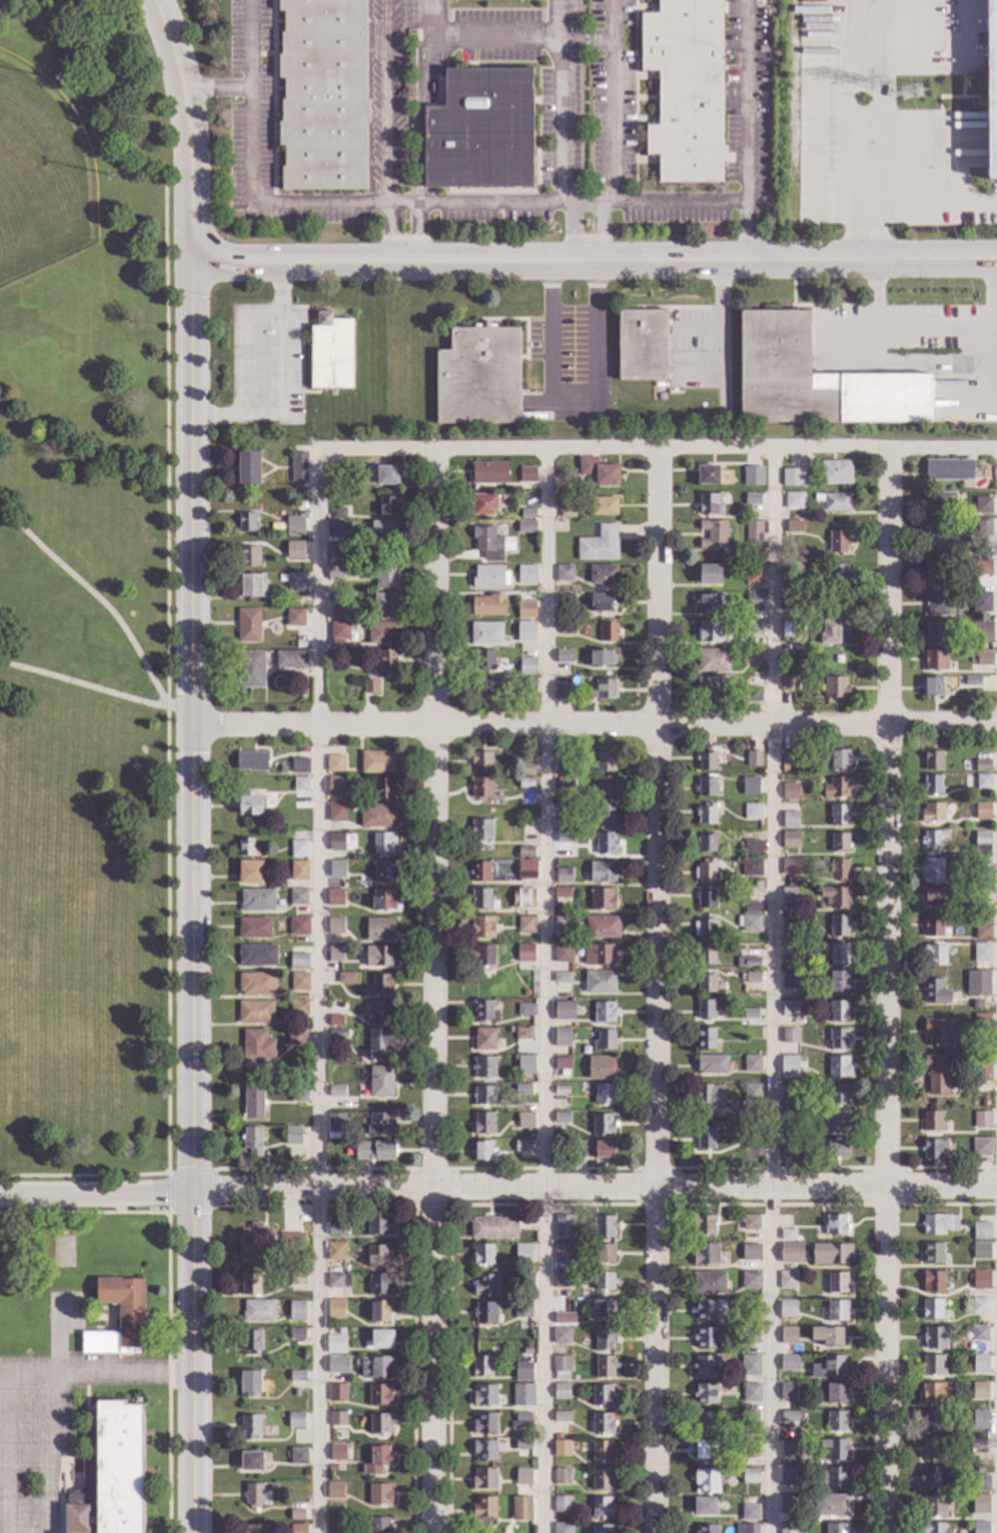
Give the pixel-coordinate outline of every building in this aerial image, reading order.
[(277,11),(277,0),(365,0),(365,99),(369,99),(369,123),(366,123),(366,191),(281,191),(281,167),(284,167),(284,145),(278,145),(278,122),(281,122),(281,99),(283,99),(283,78),(278,78),(278,55),(280,55),(281,32),(283,32),(283,11),(277,11)] [(657,13),(657,0),(721,0),(720,183),(658,182),(658,155),(645,155),(645,125),(658,125),(658,71),(640,71),(640,13),(657,13)] [(987,180),(986,0),(996,0),(996,180),(987,180)] [(532,187),(424,187),(424,107),(444,107),(444,69),(532,69),(532,187)] [(666,380),(618,380),(618,310),(667,310),(666,380)] [(811,372),(932,372),(931,423),(740,423),(740,310),(809,311),(811,372)] [(331,319),(352,319),(352,389),(310,389),(310,327),(317,327),(317,313),(331,313),(331,319)] [(489,325),(496,325),(496,328),(520,328),(519,424),(436,424),(436,350),(450,350),(450,328),(473,328),(473,325),(481,325),(481,322),(489,322),(489,325)] [(666,390),(665,400),(658,399),(658,390),(666,390)] [(259,484),(238,484),(237,452),(259,451),(259,484)] [(308,482),(292,482),(292,453),(308,453),(308,482)] [(597,464),(619,464),(619,484),(596,484),(596,476),(577,476),(578,457),(597,457),(597,464)] [(972,481),(925,481),(925,460),(972,460),(972,481)] [(506,484),(471,484),(471,462),(506,462),(506,484)] [(851,484),(820,483),(820,462),(851,462),(851,484)] [(344,487),(327,487),(327,464),(343,464),(344,464),(344,487)] [(398,485),(377,485),(377,466),(383,466),(398,466),(398,485)] [(719,484),(697,484),(697,466),(719,466),(719,484)] [(536,483),(519,482),(519,467),(536,467),(536,483)] [(763,486),(744,486),(744,467),(746,467),(763,467),(763,486)] [(803,486),(782,486),(782,469),(803,469),(803,486)] [(812,486),(804,486),(804,478),(812,478),(812,486)] [(955,514),(924,514),(924,492),(956,492),(955,514)] [(804,509),(785,509),(785,493),(804,493),(804,509)] [(497,510),(492,510),(492,516),(472,516),(472,494),(497,494),(497,510)] [(718,504),(722,504),(722,515),(699,515),(699,494),(718,494),(718,504)] [(760,504),(745,504),(745,494),(760,494),(760,504)] [(850,512),(818,511),(818,503),(814,503),(814,494),(850,494),(850,512)] [(395,515),(380,515),(380,497),(395,497),(395,515)] [(617,516),(591,516),(591,497),(617,497),(617,516)] [(991,513),(975,513),(975,498),(988,498),(991,498),(991,513)] [(346,519),(331,519),(331,508),(346,508),(346,519)] [(575,518),(559,518),(559,508),(562,508),(575,508),(575,518)] [(535,518),(521,518),(521,509),(535,509),(535,518)] [(256,520),(254,520),(254,527),(257,527),(257,531),(255,531),(255,532),(239,532),(239,523),(237,523),(237,518),(238,518),(238,513),(256,513),(256,520)] [(303,535),(286,535),(286,517),(303,517),(303,535)] [(397,540),(371,540),(371,521),(397,521),(397,540)] [(802,533),(786,533),(786,521),(802,521),(802,533)] [(346,537),(326,537),(326,522),(346,522),(346,537)] [(535,533),(517,533),(517,522),(535,522),(535,533)] [(726,549),(699,549),(699,540),(707,540),(707,530),(699,530),(699,522),(727,522),(726,549)] [(761,542),(745,542),(745,522),(762,522),(761,542)] [(945,552),(925,552),(925,522),(945,522),(945,552)] [(991,537),(976,537),(976,522),(991,522),(991,537)] [(355,532),(347,532),(348,523),(355,523),(355,532)] [(494,537),(514,538),(514,551),(503,551),(503,553),(501,553),(501,559),(483,559),(483,552),(475,552),(475,539),(472,539),(472,525),(495,525),(494,537)] [(615,539),(617,539),(617,560),(576,560),(577,539),(598,539),(598,525),(616,525),(615,539)] [(846,539),(849,539),(849,546),(846,546),(846,553),(829,553),(829,532),(847,532),(846,539)] [(299,554),(284,554),(284,539),(299,539),(299,554)] [(259,567),(239,567),(239,547),(259,547),(259,567)] [(952,584),(924,584),(924,561),(952,561),(952,584)] [(991,576),(974,576),(975,561),(991,561),(991,576)] [(503,571),(509,571),(509,586),(503,586),(503,588),(472,588),(472,573),(475,573),(475,565),(503,566),(503,571)] [(847,572),(849,572),(850,577),(847,577),(847,583),(827,583),(827,565),(847,565),(847,572)] [(535,585),(517,585),(518,566),(536,566),(535,585)] [(616,584),(590,584),(590,566),(617,566),(616,584)] [(728,573),(720,573),(720,588),(698,588),(698,566),(728,566),(728,573)] [(762,585),(746,585),(746,566),(762,566),(762,585)] [(343,580),(327,580),(327,567),(332,567),(343,567),(343,580)] [(394,572),(397,572),(397,587),(375,587),(375,567),(394,568),(394,572)] [(571,581),(556,581),(556,567),(572,567),(571,581)] [(305,573),(305,592),(287,592),(287,573),(305,573)] [(265,598),(237,598),(237,589),(239,589),(239,574),(265,574),(265,598)] [(991,612),(973,612),(973,592),(975,592),(991,592),(991,612)] [(398,617),(373,617),(373,593),(398,593),(398,617)] [(948,615),(927,615),(927,602),(925,602),(925,593),(948,593),(948,615)] [(573,605),(556,605),(556,594),(573,594),(573,605)] [(616,604),(612,604),(612,612),(604,611),(604,615),(599,615),(599,612),(590,612),(590,594),(616,594),(616,604)] [(762,612),(745,611),(745,594),(762,594),(762,612)] [(505,616),(472,616),(472,597),(489,597),(489,595),(505,595),(505,616)] [(719,611),(706,611),(706,613),(699,613),(699,606),(695,606),(695,600),(698,600),(698,595),(719,595),(719,611)] [(534,619),(517,619),(517,602),(535,602),(534,619)] [(347,620),(331,619),(331,606),(335,606),(347,606),(347,620)] [(259,642),(237,642),(237,609),(259,609),(259,642)] [(304,610),(304,627),(285,627),(285,609),(304,610)] [(348,638),(330,638),(330,622),(348,622),(348,638)] [(535,642),(517,642),(517,622),(535,622),(535,642)] [(720,634),(724,634),(724,642),(721,642),(721,643),(699,643),(700,622),(720,622),(720,634)] [(762,637),(746,637),(746,622),(762,622),(762,637)] [(849,637),(839,637),(839,646),(820,646),(820,634),(823,634),(823,622),(849,622),(849,637)] [(945,634),(946,634),(946,642),(925,642),(925,640),(924,640),(925,622),(945,622),(945,634)] [(992,643),(972,644),(971,622),(991,622),(992,643)] [(398,644),(368,644),(368,623),(371,623),(398,623),(398,644)] [(501,645),(471,645),(471,623),(501,623),(501,645)] [(574,634),(560,634),(560,623),(574,623),(574,634)] [(616,641),(599,641),(599,623),(616,623),(616,641)] [(729,672),(697,672),(697,649),(729,649),(729,672)] [(572,663),(556,663),(556,650),(572,650),(572,663)] [(612,655),(616,655),(616,665),(612,665),(612,666),(591,666),(591,650),(612,650),(612,655)] [(304,668),(292,668),(292,671),(276,671),(276,662),(274,662),(274,651),(304,651),(304,668)] [(396,672),(385,672),(383,675),(380,675),(377,671),(377,662),(378,662),(378,651),(396,651),(396,672)] [(494,670),(471,670),(471,658),(474,658),(474,651),(494,651),(494,670)] [(946,662),(947,662),(947,671),(925,671),(924,657),(925,657),(925,651),(946,651),(946,662)] [(264,688),(237,687),(237,652),(264,652),(264,688)] [(992,666),(976,666),(976,663),(970,663),(970,652),(992,652),(992,666)] [(806,666),(798,666),(797,654),(806,654),(806,666)] [(536,675),(519,675),(519,658),(536,658),(536,675)] [(819,658),(818,673),(809,672),(810,658),(819,658)] [(729,689),(721,689),(721,698),(698,698),(698,677),(729,678),(729,689)] [(791,692),(780,692),(780,677),(791,677),(791,692)] [(847,685),(848,685),(848,698),(824,698),(824,677),(847,678),(847,685)] [(942,698),(924,698),(924,677),(943,677),(942,698)] [(980,686),(965,686),(965,677),(980,677),(980,686)] [(506,699),(470,699),(470,678),(506,678),(506,699)] [(536,695),(518,695),(519,679),(536,679),(536,695)] [(377,694),(364,694),(364,680),(377,680),(377,694)] [(616,699),(590,699),(590,691),(595,691),(595,680),(616,680),(616,699)] [(762,687),(762,703),(739,702),(739,687),(762,687)] [(796,765),(781,765),(781,749),(783,749),(796,749),(796,765)] [(711,751),(716,751),(716,771),(698,771),(698,754),(707,754),(707,750),(711,750),(711,751)] [(848,756),(850,756),(850,765),(848,765),(848,770),(831,770),(831,761),(829,761),(829,750),(848,750),(848,756)] [(393,774),(361,774),(361,751),(393,752),(393,774)] [(615,771),(594,771),(594,751),(615,752),(615,771)] [(761,766),(746,766),(746,751),(761,751),(761,766)] [(266,771),(236,771),(236,752),(266,752),(266,771)] [(942,771),(924,770),(925,752),(942,752),(942,771)] [(491,772),(472,772),(472,763),(470,763),(470,755),(472,755),(472,753),(491,753),(491,772)] [(343,772),(327,772),(327,756),(343,756),(343,772)] [(309,774),(292,774),(292,758),(309,758),(309,774)] [(572,773),(557,773),(557,761),(572,761),(572,773)] [(991,772),(975,772),(975,761),(988,761),(991,761),(991,772)] [(535,774),(519,774),(519,763),(535,764),(535,774)] [(715,796),(699,796),(699,792),(694,792),(694,786),(698,786),(698,779),(706,779),(706,775),(715,775),(715,796)] [(990,790),(976,790),(976,775),(990,775),(990,790)] [(941,787),(942,787),(942,794),(925,794),(925,788),(924,788),(925,776),(941,776),(941,787)] [(344,797),(328,797),(328,777),(344,777),(344,797)] [(572,788),(557,789),(557,777),(572,777),(572,788)] [(615,798),(596,798),(596,777),(615,777),(615,798)] [(307,790),(293,790),(293,778),(307,778),(307,790)] [(492,798),(471,798),(471,778),(492,778),(492,798)] [(534,779),(534,789),(518,788),(518,778),(534,779)] [(759,795),(742,796),(742,778),(759,778),(759,795)] [(848,798),(822,798),(822,785),(830,785),(830,778),(848,778),(848,798)] [(392,798),(374,798),(374,779),(392,779),(392,798)] [(798,800),(783,800),(783,783),(798,783),(798,800)] [(254,797),(261,797),(260,815),(239,815),(239,793),(255,793),(254,797)] [(943,821),(933,820),(933,822),(921,822),(921,810),(924,810),(924,803),(943,804),(943,821)] [(991,804),(991,820),(976,820),(976,803),(991,804)] [(716,825),(698,825),(698,815),(696,815),(696,810),(698,810),(698,807),(703,807),(703,804),(716,804),(716,825)] [(761,820),(744,820),(744,804),(761,804),(761,820)] [(614,813),(616,813),(615,826),(596,826),(596,805),(615,805),(614,813)] [(849,811),(850,811),(850,819),(848,819),(848,825),(831,825),(831,816),(830,816),(830,805),(849,805),(849,811)] [(344,822),(327,822),(327,806),(344,806),(344,822)] [(396,827),(361,827),(361,806),(396,806),(396,827)] [(798,829),(783,829),(783,812),(798,812),(798,829)] [(572,828),(556,828),(556,818),(571,818),(572,818),(572,828)] [(492,840),(471,840),(471,820),(493,820),(492,840)] [(946,838),(941,838),(941,850),(936,850),(937,854),(929,854),(929,850),(925,850),(925,831),(946,831),(946,838)] [(572,843),(556,843),(556,832),(572,832),(572,843)] [(799,849),(782,849),(782,832),(799,832),(799,849)] [(990,832),(990,857),(975,857),(975,832),(990,832)] [(615,840),(618,840),(618,847),(615,847),(615,854),(596,854),(596,833),(615,833),(615,840)] [(715,852),(698,852),(698,842),(696,842),(696,838),(698,838),(698,835),(707,835),(707,833),(715,834),(715,852)] [(344,851),(329,851),(329,834),(344,834),(344,851)] [(394,845),(391,845),(391,853),(373,853),(373,834),(394,834),(394,845)] [(848,851),(840,851),(840,853),(831,853),(831,834),(848,834),(848,851)] [(252,850),(257,850),(257,856),(239,856),(239,839),(252,839),(252,850)] [(761,857),(744,857),(744,841),(761,841),(761,857)] [(306,857),(291,857),(291,847),(306,848),(306,857)] [(534,848),(534,857),(518,857),(518,847),(534,848)] [(799,875),(781,875),(781,859),(799,859),(799,875)] [(943,882),(924,882),(924,859),(943,859),(943,882)] [(715,880),(698,880),(698,863),(702,863),(702,860),(715,860),(715,880)] [(762,876),(742,876),(742,860),(761,860),(762,876)] [(848,867),(850,867),(850,873),(848,873),(848,880),(841,880),(841,882),(838,882),(838,880),(830,880),(830,871),(831,871),(831,860),(848,860),(848,867)] [(991,860),(991,875),(975,875),(975,860),(991,860)] [(262,885),(239,884),(239,861),(262,861),(262,885)] [(307,881),(290,881),(291,861),(307,861),(307,881)] [(536,880),(517,880),(517,861),(519,861),(536,861),(536,880)] [(344,872),(329,872),(329,862),(344,862),(344,872)] [(395,871),(398,871),(398,883),(375,883),(375,862),(395,862),(395,871)] [(488,872),(490,872),(490,882),(472,882),(472,862),(488,862),(488,872)] [(615,868),(618,868),(618,879),(615,879),(615,883),(589,883),(589,862),(615,862),(615,868)] [(571,883),(556,883),(556,868),(567,868),(571,868),(571,883)] [(797,905),(782,905),(782,887),(797,887),(797,905)] [(570,888),(570,898),(554,898),(554,888),(570,888)] [(831,888),(848,888),(848,909),(840,909),(840,908),(830,908),(830,905),(825,905),(825,898),(819,898),(819,888),(831,888)] [(952,897),(944,897),(944,908),(932,908),(932,906),(924,906),(924,888),(952,888),(952,897)] [(307,904),(290,904),(290,889),(307,889),(307,904)] [(343,906),(327,906),(327,889),(343,889),(343,906)] [(490,901),(497,901),(497,909),(471,909),(471,889),(490,889),(490,901)] [(534,908),(511,908),(511,889),(534,889),(534,908)] [(613,895),(615,895),(615,910),(590,909),(590,889),(613,889),(613,895)] [(274,911),(241,911),(241,890),(274,891),(274,911)] [(393,895),(397,895),(397,903),(395,903),(395,910),(373,910),(373,890),(393,890),(393,895)] [(715,909),(698,909),(698,899),(695,899),(695,894),(698,894),(698,892),(706,892),(706,890),(715,890),(715,909)] [(759,903),(759,913),(744,913),(744,902),(759,903)] [(760,933),(742,933),(742,927),(737,927),(737,917),(742,917),(742,915),(760,915),(760,933)] [(848,922),(850,922),(850,927),(848,927),(848,937),(831,937),(831,934),(829,934),(829,928),(831,928),(831,916),(848,915),(848,922)] [(942,937),(924,937),(924,916),(942,916),(942,937)] [(308,936),(289,935),(289,917),(308,918),(308,936)] [(494,939),(471,938),(471,917),(494,917),(494,939)] [(535,934),(518,934),(518,917),(534,917),(535,917),(535,934)] [(571,932),(553,931),(554,917),(571,917),(571,932)] [(619,939),(585,938),(586,917),(619,917),(619,939)] [(343,935),(328,935),(328,918),(331,918),(343,918),(343,935)] [(715,937),(692,937),(693,922),(698,922),(698,920),(705,920),(705,918),(715,918),(715,937)] [(269,938),(239,938),(239,919),(269,919),(269,938)] [(393,940),(366,940),(366,919),(393,919),(393,940)] [(991,940),(975,940),(975,925),(976,925),(991,925),(991,940)] [(797,954),(782,954),(782,944),(797,944),(797,954)] [(849,952),(851,952),(851,957),(849,958),(849,965),(830,965),(830,944),(849,944),(849,952)] [(991,962),(973,962),(974,944),(990,944),(991,944),(991,962)] [(534,963),(517,963),(517,945),(534,945),(534,963)] [(572,963),(554,963),(554,945),(572,945),(572,963)] [(612,950),(615,950),(615,957),(612,957),(612,965),(584,965),(584,945),(612,945),(612,950)] [(714,964),(698,964),(698,947),(706,947),(706,945),(714,945),(714,964)] [(275,966),(238,966),(238,946),(275,946),(275,966)] [(493,966),(474,966),(474,958),(473,958),(473,952),(475,952),(475,946),(494,947),(493,966)] [(946,966),(927,966),(927,959),(924,959),(924,946),(946,946),(946,966)] [(306,954),(308,954),(308,970),(290,970),(290,947),(306,948),(306,954)] [(342,961),(329,961),(329,947),(342,947),(342,961)] [(391,968),(366,968),(366,947),(391,947),(391,968)] [(760,968),(736,968),(736,958),(760,958),(760,968)] [(570,984),(553,984),(553,972),(571,972),(570,984)] [(615,994),(584,994),(585,972),(615,972),(615,994)] [(848,993),(830,993),(830,972),(848,972),(848,993)] [(989,986),(974,986),(974,972),(989,972),(989,986)] [(355,984),(338,984),(338,973),(355,973),(355,984)] [(759,973),(759,983),(745,983),(745,973),(759,973)] [(273,995),(239,995),(239,974),(273,974),(273,995)] [(308,991),(291,991),(291,974),(308,974),(308,991)] [(715,993),(697,993),(697,975),(706,975),(706,974),(715,974),(715,993)] [(391,990),(388,990),(388,994),(373,994),(373,975),(391,975),(391,990)] [(941,991),(953,991),(953,1003),(924,1003),(924,979),(942,979),(941,991)] [(713,1012),(715,1012),(715,1019),(697,1019),(697,1000),(713,1000),(713,1012)] [(307,1016),(290,1016),(290,1001),(307,1001),(307,1016)] [(492,1013),(497,1013),(497,1021),(484,1021),(484,1023),(480,1023),(480,1020),(473,1020),(473,1006),(471,1006),(471,1001),(493,1001),(492,1013)] [(848,1022),(831,1022),(831,1012),(829,1012),(829,1001),(848,1001),(848,1022)] [(272,1023),(239,1023),(239,1002),(272,1002),(272,1023)] [(391,1022),(371,1022),(371,1002),(391,1002),(391,1022)] [(574,1020),(554,1020),(554,1002),(574,1002),(574,1020)] [(613,1009),(615,1009),(615,1023),(605,1023),(605,1024),(594,1024),(594,1003),(613,1003),(613,1009)] [(535,1016),(517,1016),(517,1005),(535,1005),(535,1016)] [(758,1020),(743,1020),(743,1009),(758,1009),(758,1020)] [(990,1032),(973,1032),(973,1014),(990,1014),(990,1032)] [(342,1026),(328,1026),(328,1015),(342,1015),(342,1026)] [(931,1020),(950,1020),(950,1035),(952,1035),(952,1045),(929,1045),(929,1035),(923,1035),(923,1019),(931,1019),(931,1020)] [(715,1050),(697,1050),(697,1028),(714,1028),(715,1028),(715,1050)] [(305,1030),(305,1046),(287,1046),(287,1029),(305,1030)] [(343,1047),(328,1047),(328,1029),(344,1029),(343,1047)] [(495,1050),(475,1050),(475,1029),(495,1029),(495,1050)] [(532,1040),(515,1040),(515,1029),(532,1029),(532,1040)] [(571,1040),(556,1039),(556,1029),(571,1029),(571,1040)] [(759,1029),(759,1037),(745,1037),(745,1029),(759,1029)] [(848,1049),(830,1049),(830,1040),(829,1040),(829,1029),(848,1029),(848,1049)] [(265,1039),(274,1039),(274,1058),(265,1058),(265,1065),(242,1065),(243,1030),(265,1030),(265,1039)] [(391,1043),(390,1043),(390,1050),(386,1050),(386,1061),(369,1061),(369,1030),(391,1030),(391,1043)] [(614,1051),(592,1051),(593,1041),(597,1041),(597,1030),(614,1030),(614,1051)] [(726,1074),(700,1074),(700,1072),(697,1072),(697,1056),(726,1056),(726,1074)] [(760,1072),(744,1072),(744,1056),(760,1056),(760,1072)] [(947,1095),(928,1095),(928,1088),(925,1088),(925,1083),(928,1083),(928,1066),(924,1066),(923,1056),(947,1056),(947,1095)] [(990,1081),(975,1081),(975,1072),(975,1056),(990,1056),(990,1081)] [(495,1080),(473,1080),(473,1057),(495,1057),(495,1080)] [(534,1075),(517,1075),(517,1057),(534,1057),(534,1075)] [(614,1074),(610,1074),(610,1079),(588,1079),(588,1057),(614,1057),(614,1074)] [(797,1077),(781,1077),(780,1057),(797,1057),(797,1077)] [(848,1063),(850,1063),(849,1079),(828,1078),(829,1057),(848,1057),(848,1063)] [(570,1070),(569,1070),(569,1077),(555,1077),(556,1070),(555,1070),(555,1058),(570,1058),(570,1070)] [(392,1098),(370,1098),(370,1067),(392,1067),(392,1098)] [(761,1103),(744,1103),(744,1084),(761,1084),(761,1103)] [(803,1099),(781,1099),(781,1084),(803,1084),(803,1099)] [(530,1096),(515,1096),(515,1085),(530,1085),(530,1096)] [(614,1098),(617,1098),(617,1105),(594,1105),(594,1085),(615,1085),(614,1098)] [(712,1087),(723,1087),(723,1117),(704,1117),(704,1106),(697,1106),(697,1085),(712,1085),(712,1087)] [(847,1106),(836,1105),(836,1107),(829,1107),(829,1085),(847,1085),(847,1106)] [(344,1097),(329,1097),(329,1086),(344,1086),(344,1097)] [(568,1095),(554,1095),(555,1086),(568,1086),(568,1095)] [(263,1119),(244,1119),(244,1087),(263,1088),(263,1119)] [(307,1102),(290,1102),(290,1087),(307,1087),(307,1102)] [(494,1105),(474,1105),(474,1098),(472,1098),(472,1093),(474,1094),(474,1087),(494,1087),(494,1105)] [(990,1127),(975,1127),(975,1111),(989,1111),(990,1127)] [(569,1124),(554,1124),(554,1112),(569,1113),(569,1124)] [(797,1122),(781,1122),(781,1112),(797,1112),(797,1122)] [(845,1119),(848,1119),(848,1133),(823,1133),(823,1112),(845,1112),(845,1119)] [(941,1123),(942,1123),(942,1132),(924,1132),(924,1112),(941,1112),(941,1123)] [(345,1126),(327,1126),(327,1113),(345,1114),(345,1126)] [(493,1125),(494,1125),(494,1134),(474,1134),(475,1113),(493,1113),(493,1125)] [(533,1129),(518,1129),(518,1113),(533,1113),(533,1129)] [(392,1120),(394,1120),(394,1135),(367,1135),(367,1125),(369,1125),(369,1114),(392,1114),(392,1120)] [(611,1122),(614,1122),(614,1135),(592,1135),(592,1115),(611,1115),(611,1122)] [(760,1145),(743,1145),(743,1127),(760,1127),(760,1145)] [(261,1157),(249,1157),(249,1149),(243,1149),(243,1128),(261,1128),(261,1157)] [(300,1145),(285,1145),(285,1128),(300,1128),(300,1145)] [(714,1150),(697,1149),(697,1128),(714,1128),(714,1150)] [(946,1160),(924,1160),(924,1139),(946,1140),(946,1160)] [(991,1156),(973,1156),(973,1139),(991,1139),(991,1156)] [(613,1159),(607,1159),(607,1163),(596,1163),(596,1159),(594,1159),(594,1150),(585,1150),(585,1157),(570,1157),(570,1140),(613,1141),(613,1159)] [(531,1152),(514,1152),(514,1141),(531,1141),(531,1152)] [(847,1158),(827,1158),(827,1141),(847,1141),(847,1158)] [(394,1160),(355,1160),(355,1143),(369,1143),(369,1151),(373,1151),(373,1142),(394,1142),(394,1160)] [(491,1161),(473,1161),(473,1142),(491,1142),(491,1161)] [(793,1158),(780,1158),(780,1142),(793,1142),(793,1158)] [(516,1215),(516,1239),(470,1239),(470,1218),(498,1218),(498,1214),(516,1215)] [(387,1222),(390,1222),(390,1235),(366,1235),(366,1215),(387,1215),(387,1222)] [(573,1239),(555,1239),(555,1215),(573,1215),(573,1239)] [(759,1230),(742,1230),(742,1215),(759,1215),(759,1230)] [(845,1224),(846,1224),(846,1236),(826,1236),(826,1215),(845,1215),(845,1224)] [(614,1223),(617,1223),(617,1229),(614,1229),(614,1238),(594,1238),(594,1217),(614,1216),(614,1223)] [(716,1236),(694,1236),(694,1228),(693,1228),(693,1216),(716,1216),(716,1236)] [(957,1230),(943,1230),(943,1235),(923,1235),(923,1216),(957,1216),(957,1230)] [(262,1229),(272,1229),(272,1250),(241,1250),(241,1229),(250,1229),(250,1223),(262,1223),(262,1229)] [(990,1239),(973,1239),(973,1223),(990,1223),(990,1239)] [(343,1235),(328,1235),(328,1225),(334,1225),(343,1225),(343,1235)] [(795,1240),(780,1240),(780,1230),(791,1230),(795,1230),(795,1240)] [(303,1250),(280,1250),(279,1234),(303,1234),(303,1250)] [(345,1258),(327,1258),(327,1242),(345,1242),(345,1258)] [(990,1260),(972,1260),(972,1243),(990,1243),(990,1260)] [(531,1263),(515,1263),(515,1244),(531,1244),(531,1263)] [(718,1265),(693,1264),(693,1251),(695,1251),(695,1244),(718,1245),(718,1265)] [(802,1263),(780,1263),(780,1244),(802,1244),(802,1263)] [(851,1264),(812,1264),(812,1244),(851,1244),(851,1264)] [(942,1264),(923,1264),(923,1244),(942,1244),(942,1264)] [(493,1265),(474,1265),(474,1245),(491,1245),(493,1245),(493,1265)] [(573,1262),(555,1263),(555,1245),(573,1245),(573,1262)] [(614,1262),(597,1263),(597,1257),(595,1257),(595,1246),(613,1245),(614,1262)] [(760,1261),(742,1261),(742,1245),(760,1245),(760,1261)] [(387,1253),(390,1253),(390,1266),(367,1266),(367,1247),(387,1247),(387,1253)] [(989,1290),(972,1290),(972,1271),(989,1271),(989,1290)] [(529,1282),(514,1282),(514,1272),(529,1272),(529,1282)] [(796,1289),(779,1289),(779,1272),(796,1272),(796,1289)] [(943,1293),(926,1293),(926,1285),(923,1285),(924,1272),(944,1272),(943,1293)] [(259,1294),(241,1295),(241,1274),(258,1273),(259,1294)] [(571,1289),(555,1289),(555,1273),(571,1273),(571,1289)] [(614,1290),(595,1291),(595,1285),(593,1285),(593,1274),(613,1273),(614,1290)] [(724,1294),(692,1294),(692,1273),(724,1273),(724,1294)] [(760,1289),(741,1289),(741,1273),(760,1273),(760,1289)] [(847,1294),(828,1294),(828,1273),(847,1273),(847,1294)] [(305,1285),(290,1285),(290,1274),(305,1274),(305,1285)] [(349,1288),(327,1288),(327,1274),(337,1274),(349,1274),(349,1288)] [(388,1281),(390,1281),(390,1288),(388,1288),(388,1294),(369,1294),(369,1275),(388,1275),(388,1281)] [(496,1296),(474,1296),(474,1282),(477,1282),(477,1275),(493,1275),(496,1275),(496,1296)] [(144,1350),(138,1350),(138,1354),(81,1354),(82,1333),(118,1333),(118,1304),(95,1304),(96,1279),(144,1279),(144,1350)] [(988,1313),(971,1313),(972,1298),(988,1298),(988,1313)] [(796,1319),(783,1319),(783,1317),(779,1318),(779,1301),(795,1300),(796,1319)] [(942,1319),(923,1319),(923,1300),(941,1301),(942,1301),(942,1319)] [(274,1322),(244,1322),(244,1301),(274,1301),(274,1322)] [(344,1312),(328,1312),(328,1301),(344,1301),(344,1312)] [(531,1302),(531,1318),(514,1318),(514,1301),(531,1302)] [(613,1318),(595,1319),(595,1302),(613,1301),(613,1318)] [(724,1307),(715,1307),(715,1321),(696,1321),(696,1301),(724,1301),(724,1307)] [(847,1321),(828,1321),(828,1301),(843,1302),(847,1302),(847,1321)] [(304,1320),(289,1321),(289,1302),(304,1302),(304,1320)] [(390,1322),(370,1322),(370,1302),(391,1302),(390,1322)] [(495,1315),(496,1315),(496,1324),(475,1324),(475,1317),(473,1317),(473,1309),(476,1309),(476,1303),(495,1303),(495,1315)] [(569,1314),(569,1323),(554,1324),(553,1314),(569,1314)] [(987,1341),(972,1341),(972,1326),(987,1326),(987,1341)] [(570,1344),(553,1344),(553,1328),(569,1328),(570,1344)] [(757,1342),(742,1343),(742,1328),(757,1328),(757,1342)] [(796,1345),(780,1345),(781,1328),(796,1328),(796,1345)] [(945,1349),(925,1349),(925,1328),(945,1328),(945,1349)] [(304,1339),(289,1339),(289,1329),(304,1329),(304,1339)] [(716,1348),(696,1348),(696,1329),(717,1329),(716,1348)] [(842,1347),(823,1346),(823,1340),(812,1340),(812,1329),(842,1329),(842,1347)] [(392,1349),(371,1348),(371,1331),(392,1331),(392,1349)] [(615,1344),(613,1344),(614,1351),(595,1351),(595,1331),(615,1331),(615,1344)] [(261,1350),(242,1350),(242,1332),(261,1332),(261,1350)] [(345,1354),(326,1354),(327,1336),(345,1336),(345,1354)] [(988,1373),(973,1373),(973,1355),(988,1355),(988,1373)] [(613,1378),(596,1378),(595,1357),(613,1356),(613,1378)] [(796,1371),(780,1371),(780,1356),(797,1356),(796,1371)] [(845,1378),(812,1378),(812,1365),(824,1366),(824,1356),(845,1356),(845,1378)] [(943,1376),(923,1376),(923,1356),(943,1356),(943,1376)] [(342,1374),(327,1374),(327,1357),(342,1358),(342,1374)] [(490,1377),(473,1377),(473,1357),(490,1357),(490,1377)] [(570,1373),(568,1373),(568,1381),(555,1381),(554,1372),(553,1372),(552,1357),(570,1357),(570,1373)] [(716,1376),(695,1376),(695,1357),(716,1357),(716,1376)] [(759,1377),(741,1376),(741,1357),(759,1357),(759,1377)] [(390,1378),(370,1378),(371,1358),(390,1358),(390,1378)] [(531,1381),(515,1381),(515,1363),(531,1363),(531,1381)] [(305,1382),(289,1382),(289,1371),(305,1371),(305,1382)] [(259,1393),(242,1393),(242,1372),(259,1372),(259,1393)] [(989,1394),(974,1394),(974,1383),(989,1383),(989,1394)] [(569,1399),(554,1399),(554,1384),(569,1384),(569,1399)] [(759,1402),(742,1402),(742,1384),(760,1384),(759,1402)] [(795,1399),(780,1399),(780,1384),(795,1384),(795,1399)] [(846,1403),(827,1403),(827,1384),(846,1384),(846,1403)] [(949,1404),(923,1404),(923,1384),(949,1384),(949,1404)] [(345,1402),(329,1401),(329,1385),(345,1385),(345,1402)] [(388,1391),(390,1391),(390,1406),(369,1405),(369,1385),(388,1386),(388,1391)] [(533,1406),(513,1406),(513,1385),(533,1385),(533,1406)] [(715,1404),(696,1404),(696,1385),(716,1385),(715,1404)] [(495,1406),(473,1406),(473,1393),(476,1393),(476,1386),(496,1386),(495,1406)] [(611,1406),(593,1406),(592,1386),(611,1386),(611,1406)] [(141,1406),(142,1532),(66,1532),(65,1494),(83,1488),(83,1479),(85,1479),(85,1477),(81,1477),(81,1460),(96,1460),(96,1402),(124,1401),(124,1406),(141,1406)] [(987,1430),(972,1429),(972,1411),(987,1411),(987,1430)] [(346,1427),(329,1427),(329,1412),(346,1412),(346,1427)] [(569,1422),(554,1422),(554,1413),(568,1412),(569,1422)] [(758,1427),(743,1427),(743,1412),(758,1412),(758,1427)] [(798,1422),(781,1422),(781,1412),(798,1412),(798,1422)] [(846,1431),(827,1431),(827,1412),(846,1412),(846,1431)] [(943,1432),(923,1432),(923,1412),(943,1412),(943,1432)] [(303,1414),(303,1427),(287,1427),(287,1413),(303,1414)] [(496,1434),(473,1434),(473,1420),(477,1420),(477,1413),(496,1413),(496,1434)] [(531,1430),(511,1430),(511,1423),(515,1423),(515,1413),(531,1413),(531,1430)] [(716,1434),(693,1434),(693,1421),(694,1421),(694,1413),(716,1413),(716,1434)] [(611,1420),(613,1420),(613,1434),(592,1435),(592,1415),(611,1414),(611,1420)] [(388,1421),(393,1421),(393,1427),(390,1427),(390,1435),(369,1435),(370,1415),(388,1415),(388,1421)] [(260,1428),(262,1428),(262,1435),(259,1435),(259,1440),(249,1440),(249,1437),(241,1437),(241,1417),(260,1417),(260,1428)] [(985,1450),(969,1450),(970,1439),(985,1439),(985,1450)] [(530,1450),(515,1450),(515,1440),(530,1440),(530,1450)] [(941,1459),(922,1459),(922,1440),(941,1440),(941,1459)] [(570,1457),(554,1457),(554,1441),(569,1441),(570,1457)] [(715,1459),(695,1459),(695,1441),(715,1441),(715,1459)] [(758,1458),(742,1458),(742,1441),(758,1441),(758,1458)] [(795,1455),(781,1455),(781,1441),(794,1441),(795,1455)] [(846,1462),(827,1462),(827,1448),(820,1448),(820,1441),(846,1441),(846,1462)] [(495,1460),(476,1460),(476,1454),(473,1454),(473,1442),(495,1442),(495,1460)] [(611,1462),(593,1462),(592,1442),(610,1442),(611,1462)] [(345,1461),(330,1461),(330,1445),(345,1445),(345,1461)] [(388,1452),(391,1452),(391,1466),(381,1466),(381,1475),(363,1475),(363,1466),(370,1466),(370,1447),(388,1447),(388,1452)] [(306,1465),(290,1465),(290,1448),(306,1448),(306,1465)] [(262,1471),(240,1471),(240,1453),(261,1452),(262,1471)] [(496,1488),(472,1488),(472,1476),(474,1476),(474,1468),(496,1468),(496,1488)] [(795,1480),(781,1480),(781,1468),(795,1468),(795,1480)] [(846,1488),(827,1488),(827,1480),(822,1480),(822,1473),(827,1473),(827,1468),(846,1468),(846,1488)] [(940,1490),(921,1490),(921,1468),(940,1468),(940,1490)] [(531,1483),(516,1483),(516,1469),(531,1469),(531,1483)] [(570,1484),(554,1485),(554,1469),(570,1469),(570,1484)] [(758,1484),(742,1484),(742,1469),(758,1469),(758,1484)] [(611,1489),(592,1490),(592,1470),(610,1470),(611,1489)] [(717,1493),(698,1493),(699,1484),(694,1484),(694,1470),(717,1470),(717,1493)] [(989,1492),(972,1492),(972,1476),(989,1476),(989,1492)] [(343,1499),(327,1499),(327,1483),(343,1483),(343,1499)] [(261,1498),(263,1498),(263,1505),(257,1505),(257,1509),(248,1509),(248,1505),(245,1505),(245,1484),(261,1484),(261,1498)] [(389,1490),(391,1490),(391,1505),(369,1505),(369,1485),(389,1485),(389,1490)] [(795,1514),(780,1514),(780,1495),(795,1496),(795,1514)] [(847,1516),(815,1516),(815,1495),(847,1496),(847,1516)] [(945,1517),(922,1517),(922,1503),(924,1503),(924,1495),(945,1495),(945,1517)] [(988,1514),(971,1514),(971,1495),(988,1495),(988,1514)] [(570,1512),(554,1513),(553,1497),(570,1496),(570,1512)] [(530,1521),(512,1521),(512,1497),(530,1497),(530,1521)] [(495,1519),(489,1519),(489,1528),(471,1528),(471,1505),(476,1505),(476,1498),(495,1498),(495,1519)] [(611,1504),(613,1504),(613,1519),(592,1519),(592,1498),(610,1498),(611,1504)] [(715,1515),(694,1515),(694,1498),(715,1499),(715,1515)] [(758,1521),(741,1521),(741,1505),(758,1505),(758,1521)] [(304,1519),(290,1520),(290,1510),(304,1510),(304,1519)] [(391,1524),(391,1532),(369,1532),(369,1518),(389,1518),(389,1524),(391,1524)] [(988,1522),(988,1532),(973,1532),(973,1522),(988,1522)] [(571,1524),(571,1532),(553,1532),(553,1524),(571,1524)] [(758,1525),(758,1532),(736,1532),(736,1524),(758,1525)] [(802,1524),(802,1532),(780,1532),(780,1524),(802,1524)] [(846,1524),(846,1532),(826,1532),(826,1524),(846,1524)] [(950,1530),(950,1532),(922,1532),(922,1524),(944,1524),(944,1530),(950,1530)] [(268,1525),(268,1532),(243,1532),(246,1532),(246,1525),(268,1525)] [(305,1525),(305,1532),(290,1532),(290,1525),(305,1525)] [(716,1525),(716,1532),(695,1532),(697,1532),(697,1525),(716,1525)]
